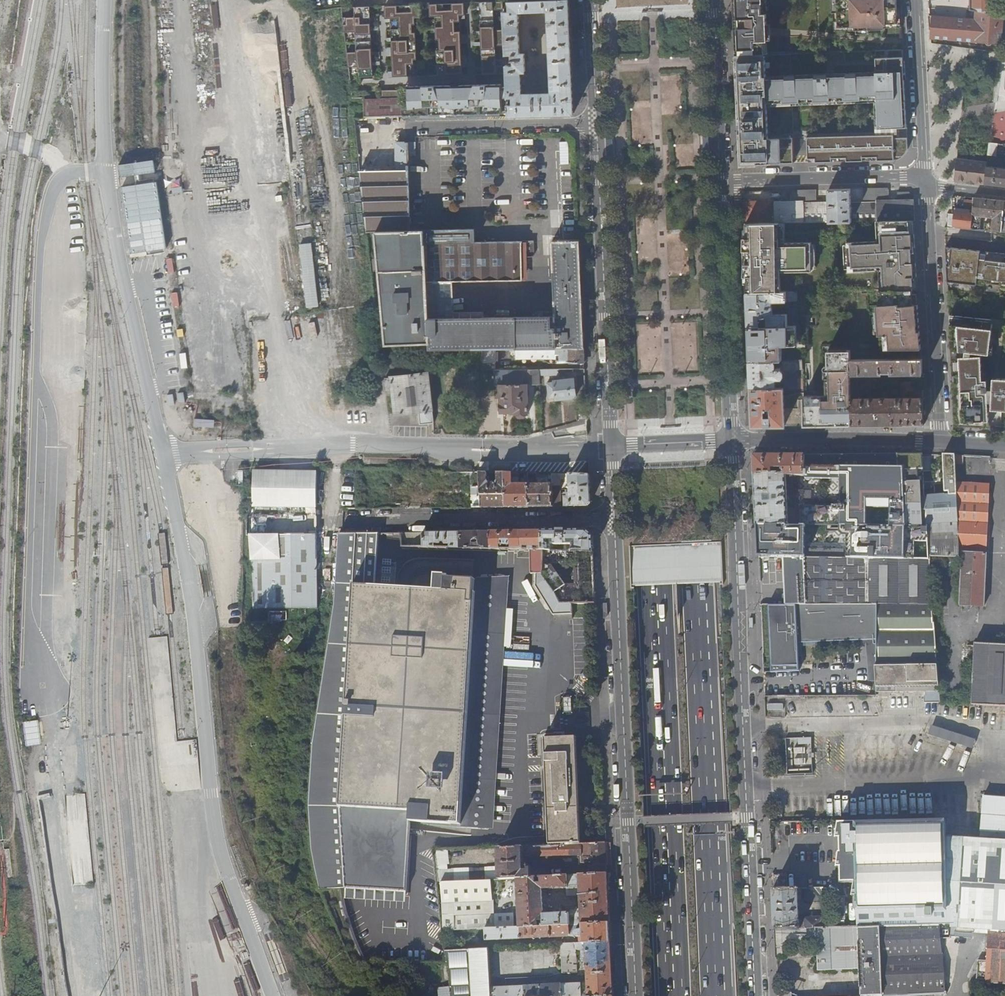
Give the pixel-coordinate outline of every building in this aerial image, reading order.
[(508,86),(509,113),(509,115),(574,114),(569,0),(537,0),(510,1),(510,11),(504,11),(505,30),(505,38),(506,42),(506,45),(506,55),(512,55),(512,61),(514,61),(514,65),(507,65),(507,74),(508,86)] [(736,33),(761,32),(761,26),(763,25),(763,24),(768,24),(767,2),(764,2),(764,0),(735,0),(736,33)] [(897,0),(832,0),(832,10),(838,10),(838,25),(855,24),(855,28),(885,26),(885,22),(898,21),(897,10),(884,11),(884,6),(897,5),(897,0)] [(970,10),(976,11),(995,14),(995,0),(970,0),(970,10)] [(504,2),(481,3),(482,21),(495,20),(494,10),(504,10),(504,2)] [(444,4),(431,5),(432,17),(437,17),(461,16),(466,16),(466,3),(453,4),(454,10),(444,11),(444,4)] [(399,6),(386,7),(387,19),(392,19),(417,18),(422,18),(421,5),(409,6),(409,13),(399,13),(399,6)] [(356,18),(342,19),(343,26),(372,25),(371,8),(356,8),(356,18)] [(1003,40),(1004,21),(1004,15),(995,14),(976,11),(975,20),(932,16),(932,20),(930,20),(930,30),(930,38),(931,38),(931,40),(932,40),(1001,46),(1002,46),(1003,40)] [(461,16),(437,17),(437,28),(462,27),(461,16)] [(417,18),(392,19),(392,30),(417,29),(417,18)] [(495,20),(482,21),(483,39),(505,38),(505,30),(495,30),(495,20)] [(372,25),(343,26),(343,32),(357,32),(357,42),(373,41),(372,25)] [(462,27),(437,28),(438,40),(462,39),(462,27)] [(417,29),(392,30),(393,42),(418,41),(417,29)] [(505,38),(483,39),(483,56),(497,55),(496,45),(506,45),(506,42),(505,38)] [(438,40),(438,52),(463,50),(462,39),(438,40)] [(358,52),(346,53),(347,60),(374,59),(373,41),(357,42),(358,52)] [(418,41),(393,42),(394,54),(418,53),(418,41)] [(438,52),(439,63),(464,62),(463,50),(438,52)] [(740,135),(741,135),(743,164),(795,163),(794,134),(769,135),(768,107),(793,106),(793,102),(877,100),(879,129),(907,128),(903,50),(876,51),(876,72),(766,75),(766,54),(737,55),(740,135)] [(827,52),(827,61),(846,60),(846,51),(827,52)] [(418,53),(394,54),(394,65),(419,64),(418,53)] [(483,56),(484,75),(507,74),(507,65),(497,65),(497,55),(483,56)] [(374,59),(347,60),(348,68),(357,67),(361,77),(374,77),(374,59)] [(439,63),(439,75),(464,74),(464,62),(439,63)] [(419,64),(394,65),(395,77),(419,76),(419,64)] [(502,84),(428,86),(427,86),(425,87),(424,90),(424,99),(419,99),(419,114),(509,113),(508,86),(502,86),(502,84)] [(404,112),(404,115),(419,114),(419,99),(424,99),(424,90),(424,86),(403,86),(404,97),(404,112)] [(365,117),(404,115),(404,112),(404,97),(364,99),(365,117)] [(709,155),(709,132),(698,132),(699,155),(709,155)] [(616,158),(615,135),(605,136),(606,158),(616,158)] [(908,149),(908,138),(874,140),(874,135),(867,135),(867,139),(859,139),(859,136),(851,136),(852,139),(844,139),(844,136),(836,136),(836,140),(828,140),(828,136),(820,137),(820,140),(814,140),(814,137),(809,137),(809,162),(896,160),(899,159),(902,157),(906,154),(907,152),(908,149)] [(360,173),(366,232),(377,232),(410,231),(408,163),(408,142),(400,142),(397,142),(398,171),(360,173)] [(987,161),(991,162),(992,156),(996,156),(997,144),(989,143),(987,161)] [(957,159),(954,180),(968,182),(968,179),(975,180),(975,183),(984,184),(986,167),(987,162),(957,159)] [(1004,186),(1004,169),(991,167),(986,167),(984,184),(1004,186)] [(129,186),(120,187),(130,254),(166,249),(156,183),(129,187),(129,186)] [(915,219),(914,199),(910,193),(898,194),(899,199),(888,199),(888,188),(864,188),(864,201),(851,202),(851,189),(829,189),(829,201),(816,201),(804,202),(803,200),(791,201),(744,202),(745,224),(789,222),(881,220),(913,219),(915,219)] [(790,190),(791,201),(803,200),(804,202),(816,201),(816,189),(790,190)] [(973,213),(971,229),(979,230),(981,217),(987,218),(987,216),(993,216),(992,224),(985,223),(984,231),(1001,232),(1002,222),(1002,219),(1004,201),(974,198),(973,213)] [(947,213),(947,218),(948,218),(948,226),(953,227),(953,226),(971,228),(973,213),(954,211),(954,213),(947,213)] [(913,234),(913,219),(881,220),(882,239),(848,240),(849,269),(882,268),(883,290),(914,290),(914,277),(916,277),(916,263),(912,263),(912,248),(916,248),(916,234),(913,234)] [(745,224),(746,238),(767,237),(776,241),(776,243),(782,243),(782,233),(789,233),(789,222),(745,224)] [(474,230),(426,231),(426,244),(474,243),(474,230)] [(426,231),(410,231),(377,232),(387,344),(425,342),(425,349),(430,349),(435,349),(434,320),(583,319),(582,281),(580,240),(552,241),(554,281),(556,315),(485,316),(453,317),(453,311),(452,281),(521,279),(521,242),(474,243),(426,244),(426,231)] [(746,257),(747,292),(782,292),(781,280),(778,277),(778,272),(816,270),(816,242),(789,242),(789,233),(782,233),(782,243),(776,243),(776,241),(767,237),(746,238),(747,257),(746,257)] [(306,308),(318,306),(311,243),(299,244),(306,308)] [(946,246),(948,281),(977,284),(979,265),(978,265),(978,257),(980,257),(981,251),(946,246)] [(1004,287),(1004,253),(997,252),(997,253),(988,253),(988,251),(985,282),(1002,284),(1002,287),(1004,287)] [(921,348),(918,290),(914,290),(883,290),(883,306),(878,306),(879,334),(881,334),(881,349),(921,348)] [(782,292),(747,292),(748,325),(788,324),(788,314),(776,314),(776,308),(773,308),(773,302),(798,301),(798,292),(782,292)] [(949,314),(950,324),(994,329),(995,320),(949,314)] [(791,316),(791,324),(797,324),(799,324),(799,316),(791,316)] [(585,348),(583,319),(434,320),(435,349),(483,349),(495,349),(520,348),(585,348)] [(748,325),(750,361),(775,360),(782,360),(782,345),(793,345),(793,335),(797,335),(797,324),(791,324),(788,324),(748,325)] [(952,357),(977,356),(977,355),(978,348),(991,350),(994,329),(950,324),(952,357)] [(585,363),(585,348),(520,348),(520,358),(557,358),(557,360),(569,360),(570,363),(585,363)] [(495,349),(483,349),(483,363),(482,370),(487,370),(495,370),(495,349)] [(850,350),(827,350),(828,364),(829,364),(829,378),(827,379),(827,400),(818,400),(818,395),(804,396),(804,400),(804,425),(851,424),(851,397),(851,374),(850,359),(850,350)] [(413,353),(404,353),(405,361),(414,360),(413,353)] [(952,357),(955,425),(960,425),(987,427),(986,399),(985,380),(982,380),(981,356),(977,356),(952,357)] [(891,373),(922,373),(921,359),(850,359),(851,374),(881,374),(881,371),(891,371),(891,373)] [(775,360),(750,361),(751,388),(776,388),(775,378),(781,377),(782,375),(782,372),(779,370),(779,367),(777,367),(776,369),(775,369),(775,360)] [(803,368),(802,360),(783,360),(783,367),(785,368),(803,368)] [(495,382),(495,370),(487,370),(488,382),(495,382)] [(539,370),(523,370),(523,385),(527,385),(539,385),(539,370)] [(434,423),(430,390),(428,372),(391,376),(395,414),(418,411),(420,424),(434,423)] [(994,378),(994,379),(994,398),(994,409),(1004,410),(1004,378),(994,378)] [(557,399),(576,397),(574,379),(555,380),(555,382),(548,383),(549,398),(556,398),(557,399)] [(784,381),(785,388),(798,388),(797,379),(786,379),(784,381)] [(994,379),(985,380),(986,399),(994,398),(994,379)] [(851,397),(851,424),(924,424),(922,382),(901,381),(901,396),(863,397),(863,395),(860,395),(860,397),(851,397)] [(528,414),(527,385),(523,385),(500,385),(500,391),(497,391),(497,397),(500,397),(501,412),(515,412),(515,414),(517,414),(519,417),(524,417),(526,414),(528,414)] [(753,426),(785,425),(784,409),(799,408),(799,400),(804,400),(804,396),(804,394),(800,394),(799,395),(784,396),(784,388),(776,388),(751,388),(751,397),(753,426)] [(785,425),(804,425),(804,400),(799,400),(799,408),(784,409),(785,425)] [(966,463),(966,454),(957,453),(956,455),(957,463),(966,463)] [(807,525),(848,526),(858,526),(907,527),(906,498),(904,467),(899,467),(898,454),(806,455),(806,476),(806,479),(842,479),(843,507),(811,506),(811,505),(808,504),(808,491),(799,491),(799,508),(801,525),(802,525),(807,525)] [(806,455),(754,456),(755,475),(787,473),(787,476),(798,476),(806,476),(806,455)] [(956,455),(944,455),(945,482),(950,482),(950,495),(934,495),(934,498),(928,498),(913,498),(906,498),(907,527),(929,527),(931,556),(960,554),(960,548),(958,482),(956,455)] [(248,499),(248,510),(254,506),(328,509),(327,471),(294,471),(288,471),(253,473),(254,499),(248,499)] [(442,472),(444,508),(481,507),(480,487),(449,487),(449,485),(447,481),(480,481),(480,472),(442,472)] [(480,487),(481,507),(507,507),(505,473),(498,473),(497,481),(495,483),(489,483),(487,480),(487,473),(480,472),(480,481),(480,487)] [(529,507),(529,484),(522,484),(519,484),(519,473),(505,473),(507,507),(529,507)] [(553,507),(552,484),(537,484),(537,474),(529,473),(529,484),(529,507),(553,507)] [(787,473),(755,475),(757,525),(801,525),(799,508),(788,508),(787,476),(787,473)] [(591,503),(590,475),(552,474),(552,479),(552,484),(553,507),(562,507),(562,489),(563,488),(565,488),(566,486),(567,484),(570,484),(570,486),(568,486),(568,489),(570,489),(570,496),(565,496),(565,507),(587,506),(591,503)] [(958,482),(960,548),(963,548),(961,601),(985,602),(988,553),(985,553),(985,548),(988,548),(992,484),(958,482)] [(255,515),(255,524),(264,525),(264,516),(255,515)] [(806,557),(807,525),(802,525),(801,525),(757,525),(759,556),(786,556),(802,557),(806,557)] [(931,559),(931,556),(929,527),(907,527),(858,526),(848,526),(848,557),(931,559)] [(542,531),(521,532),(521,550),(524,550),(524,547),(529,547),(529,550),(536,550),(536,547),(540,547),(540,550),(542,550),(542,531)] [(572,551),(593,551),(593,536),(586,531),(542,531),(542,550),(543,550),(551,550),(551,545),(554,545),(562,545),(572,545),(572,551)] [(424,533),(424,547),(436,547),(436,544),(441,544),(441,545),(451,545),(451,548),(461,548),(461,532),(424,533)] [(491,532),(461,532),(461,548),(473,548),(473,541),(478,541),(478,543),(480,543),(480,549),(491,549),(491,532)] [(521,532),(491,532),(491,549),(495,549),(501,549),(501,545),(506,545),(509,546),(511,546),(515,546),(514,549),(516,549),(520,550),(521,550),(521,532)] [(486,819),(502,593),(494,593),(492,579),(484,579),(437,575),(435,590),(375,586),(378,533),(339,535),(339,606),(337,607),(330,652),(327,653),(326,658),(329,659),(317,732),(314,757),(313,806),(314,841),(324,888),(346,887),(407,891),(411,820),(462,823),(462,826),(478,827),(479,819),(486,819)] [(424,533),(402,533),(404,547),(424,547),(424,533)] [(255,610),(318,608),(318,534),(250,534),(255,610)] [(501,549),(495,549),(495,560),(515,561),(516,549),(514,549),(501,549)] [(573,621),(573,604),(561,604),(544,576),(543,550),(542,550),(540,550),(536,550),(529,550),(524,550),(521,550),(520,550),(520,557),(532,558),(532,574),(537,574),(537,584),(536,585),(555,616),(556,616),(556,620),(573,621)] [(551,550),(543,550),(544,576),(561,604),(573,604),(596,604),(593,551),(572,551),(562,551),(554,550),(551,550)] [(933,604),(931,559),(848,557),(840,557),(806,557),(802,557),(786,556),(787,605),(797,605),(876,604),(933,604)] [(797,605),(799,641),(878,641),(876,604),(797,605)] [(938,663),(933,604),(876,604),(878,641),(879,664),(938,663)] [(799,641),(797,605),(787,605),(771,605),(774,666),(800,666),(799,641)] [(998,706),(1004,706),(1004,645),(976,642),(971,704),(998,706)] [(940,690),(938,664),(875,665),(876,683),(896,683),(896,691),(940,690)] [(939,700),(938,691),(926,691),(926,700),(939,700)] [(784,703),(767,703),(767,715),(784,715),(784,703)] [(24,746),(39,744),(37,720),(22,721),(24,746)] [(577,736),(564,736),(546,737),(550,842),(581,841),(577,736)] [(794,765),(811,764),(809,737),(786,738),(787,766),(789,766),(789,770),(794,770),(794,765)] [(980,832),(981,832),(1004,833),(1004,797),(983,795),(980,832)] [(934,818),(840,820),(837,834),(841,834),(841,851),(840,851),(838,863),(841,863),(842,882),(855,881),(854,893),(856,893),(857,927),(875,926),(941,925),(957,924),(949,821),(934,818)] [(974,836),(954,835),(958,927),(959,927),(959,930),(977,931),(977,929),(991,930),(989,959),(980,959),(979,978),(987,979),(987,983),(1004,984),(1004,838),(974,836)] [(436,851),(439,882),(492,879),(500,879),(517,878),(550,876),(549,867),(531,868),(523,869),(522,857),(525,857),(563,856),(563,858),(582,858),(582,855),(588,855),(588,862),(589,866),(590,875),(608,874),(606,843),(499,848),(499,867),(448,869),(448,864),(449,864),(449,851),(436,851)] [(523,869),(531,868),(531,866),(526,866),(525,857),(522,857),(523,869)] [(608,874),(590,875),(550,876),(517,878),(520,927),(570,925),(578,924),(583,924),(610,923),(608,874)] [(788,875),(774,875),(774,889),(788,889),(788,875)] [(439,882),(444,931),(471,930),(486,929),(514,928),(514,914),(495,915),(494,901),(493,901),(492,879),(439,882)] [(406,901),(407,891),(346,887),(346,897),(406,901)] [(788,889),(774,889),(773,889),(775,929),(822,928),(822,917),(805,917),(805,920),(799,920),(798,900),(822,899),(821,888),(788,889)] [(611,941),(610,923),(583,924),(583,930),(578,930),(577,931),(576,931),(576,933),(576,934),(577,936),(579,936),(583,936),(584,943),(611,941)] [(514,928),(486,929),(486,937),(487,940),(570,936),(570,925),(520,927),(514,928)] [(857,927),(822,928),(775,929),(776,955),(781,954),(781,945),(796,944),(796,945),(816,944),(817,971),(859,969),(861,995),(884,995),(946,993),(941,925),(875,926),(857,927)] [(612,976),(611,941),(584,943),(556,944),(557,959),(562,959),(563,974),(578,973),(577,950),(582,949),(582,957),(587,957),(588,977),(589,984),(492,989),(489,947),(446,950),(446,963),(450,995),(613,995),(612,976)]
